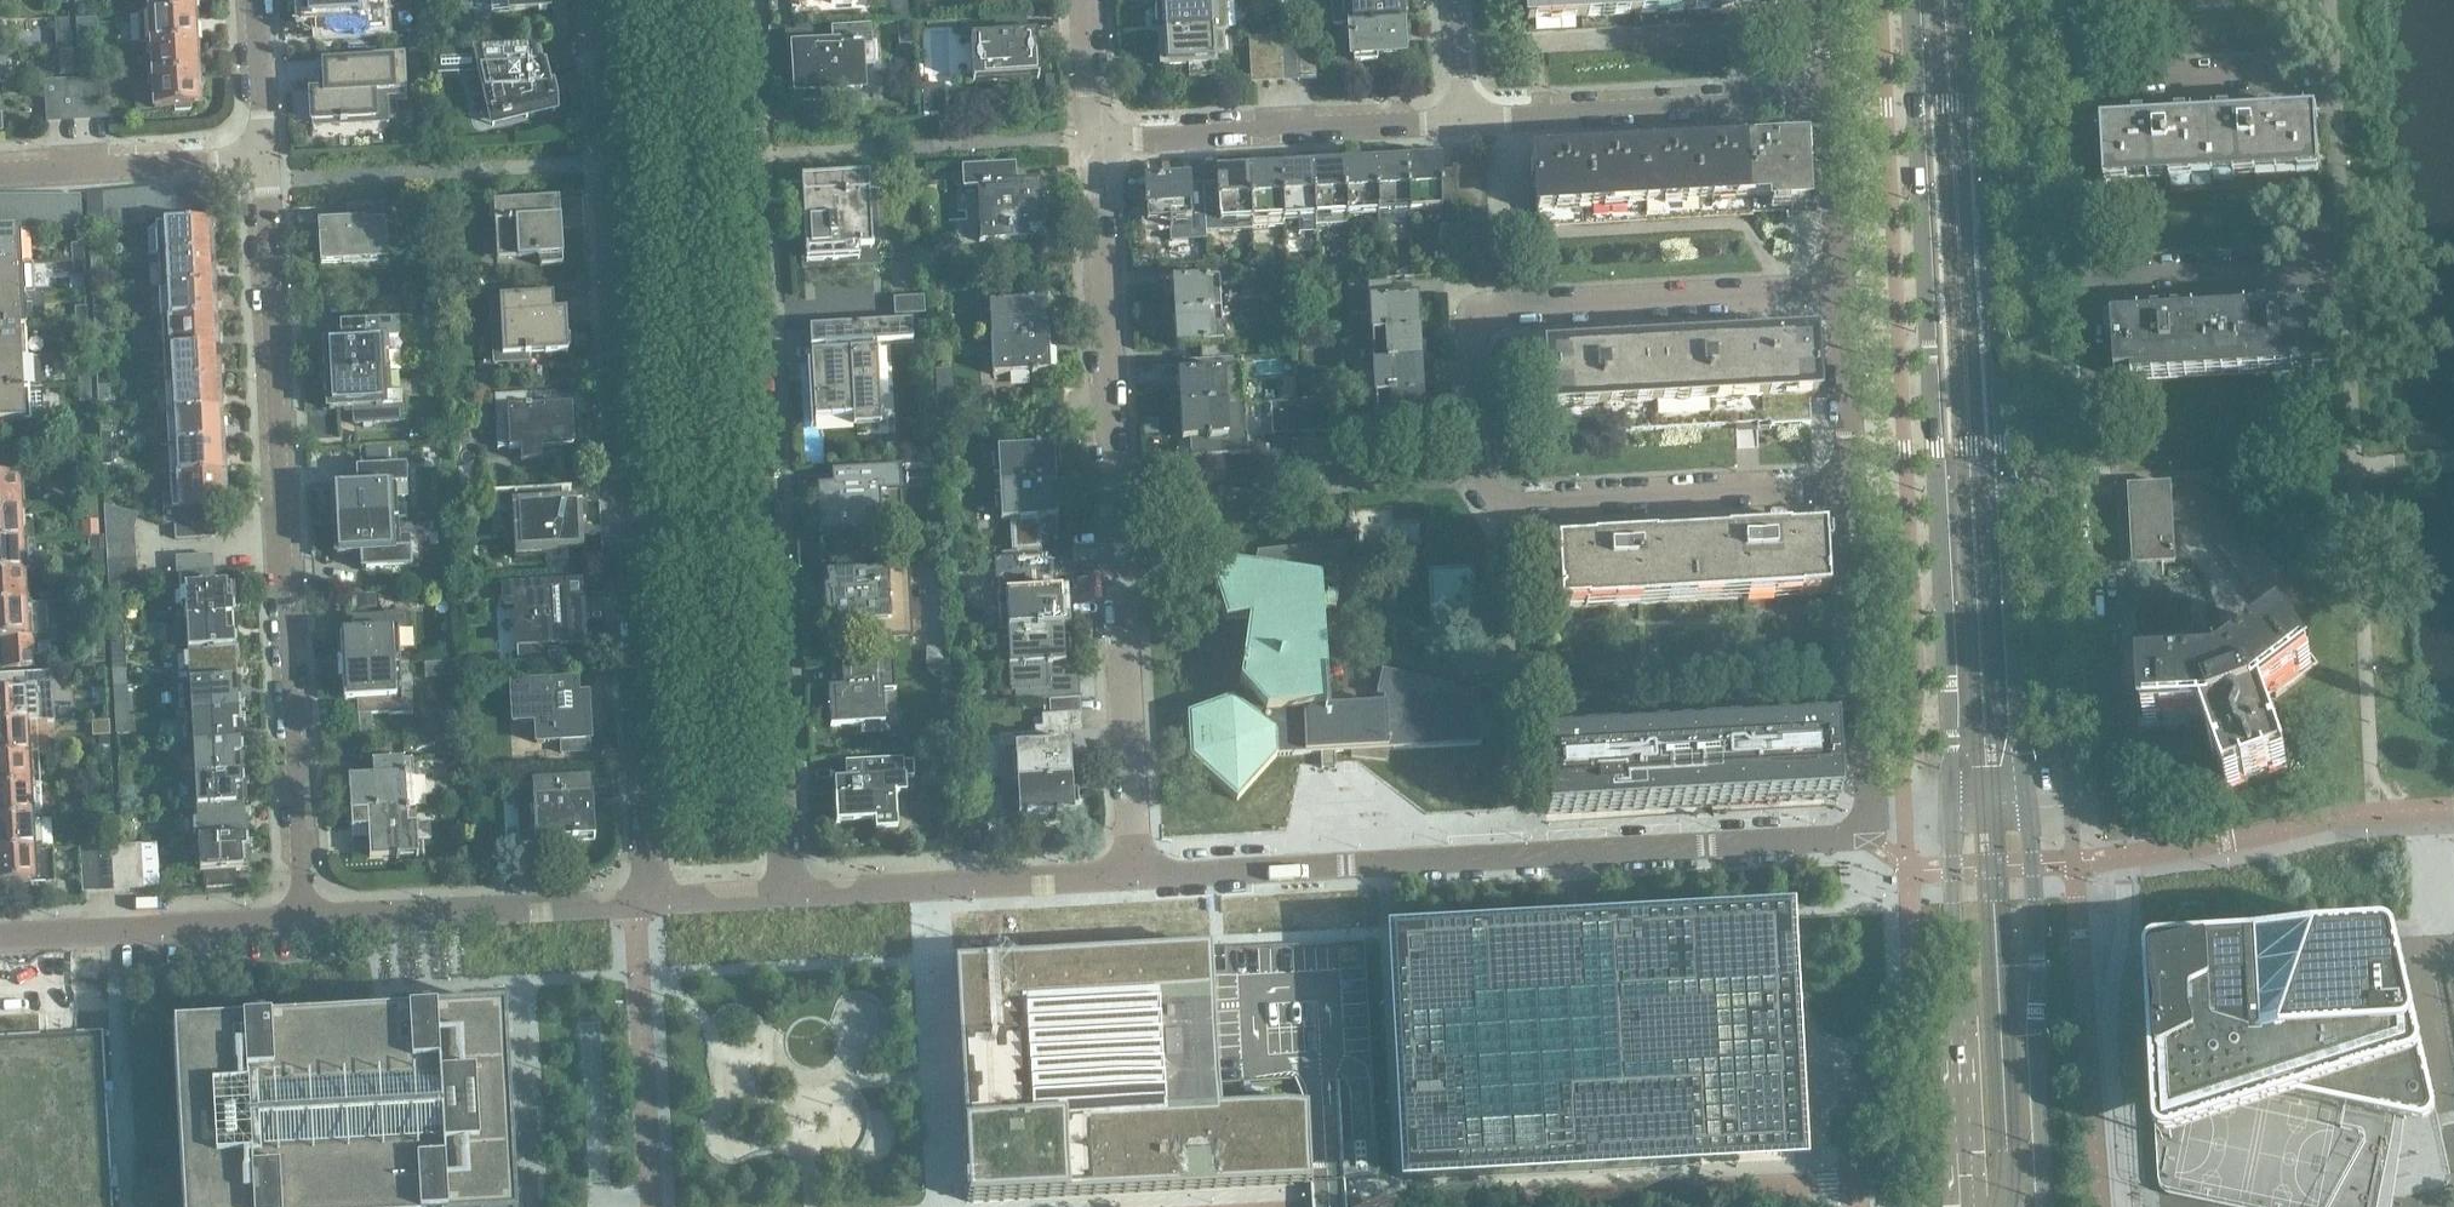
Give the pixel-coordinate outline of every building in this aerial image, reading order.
[(194,0),(149,0),(149,14),(195,11),(194,0)] [(368,0),(304,0),(304,8),(306,8),(307,18),(324,18),(325,33),(336,32),(337,36),(339,36),(339,32),(381,30),(380,13),(369,14),(368,0)] [(548,0),(509,0),(509,11),(549,9),(548,0)] [(1211,29),(1210,4),(1217,4),(1217,0),(1161,3),(1161,5),(1159,5),(1156,6),(1157,23),(1162,24),(1162,35),(1218,32),(1218,28),(1211,29)] [(1333,26),(1343,25),(1399,22),(1399,21),(1398,11),(1403,10),(1403,0),(1332,0),(1333,26)] [(1805,0),(1525,0),(1526,10),(1520,11),(1521,36),(1747,24),(1747,26),(1787,24),(1787,15),(1806,14),(1805,0)] [(197,43),(195,11),(149,14),(151,45),(197,43)] [(979,24),(952,25),(953,31),(961,30),(961,40),(971,39),(973,76),(995,75),(995,77),(999,77),(1002,76),(1002,74),(1038,72),(1036,36),(1027,37),(1026,21),(993,23),(994,39),(980,39),(979,24)] [(1399,22),(1343,25),(1343,28),(1350,28),(1352,55),(1352,57),(1354,57),(1354,62),(1377,61),(1376,55),(1401,54),(1400,52),(1400,43),(1399,24),(1399,22)] [(862,89),(860,64),(874,64),(873,45),(869,45),(868,31),(788,35),(789,50),(794,50),(797,103),(821,101),(821,91),(862,89)] [(1218,32),(1162,35),(1162,37),(1164,67),(1190,66),(1190,78),(1212,77),(1212,65),(1213,65),(1213,58),(1212,54),(1224,54),(1223,32),(1218,32)] [(89,49),(88,33),(77,34),(78,49),(89,49)] [(71,50),(70,34),(59,35),(60,50),(71,50)] [(1313,78),(1312,48),(1311,37),(1296,38),(1296,49),(1298,79),(1313,78)] [(1298,79),(1296,49),(1296,38),(1281,39),(1282,50),(1283,79),(1298,79)] [(1269,80),(1267,51),(1267,39),(1251,40),(1252,57),(1253,81),(1269,80)] [(1283,79),(1282,50),(1281,39),(1267,39),(1267,51),(1269,80),(1283,79)] [(198,74),(197,43),(151,45),(153,76),(198,74)] [(554,99),(545,63),(540,64),(534,47),(476,51),(490,114),(506,110),(507,117),(554,106),(554,99)] [(405,53),(371,55),(371,63),(367,63),(323,66),(324,74),(325,90),(325,93),(310,94),(311,123),(317,122),(340,121),(340,124),(347,123),(347,121),(370,119),(375,119),(374,93),(403,92),(407,91),(406,74),(405,53)] [(200,106),(198,74),(153,76),(155,109),(175,108),(175,111),(191,110),(191,107),(200,106)] [(109,115),(107,79),(91,80),(93,116),(109,115)] [(78,117),(76,80),(61,81),(63,118),(78,117)] [(93,116),(91,80),(76,80),(78,117),(93,116)] [(63,118),(61,81),(45,82),(48,119),(63,118)] [(924,115),(947,116),(948,83),(925,82),(924,115)] [(2320,158),(2318,116),(2242,120),(2240,112),(2231,113),(2231,121),(2156,125),(2155,117),(2145,118),(2146,125),(2102,128),(2105,186),(2128,185),(2130,197),(2319,186),(2320,174),(2321,174),(2320,169),(2320,158)] [(1805,205),(1802,144),(1533,159),(1536,212),(1537,212),(1537,229),(1556,228),(1556,227),(1570,217),(1805,205)] [(1441,207),(1439,172),(1439,162),(1406,164),(1409,208),(1410,208),(1424,207),(1424,212),(1441,211),(1441,207)] [(1409,208),(1406,164),(1375,165),(1377,210),(1378,210),(1392,209),(1392,213),(1410,213),(1410,208),(1409,208)] [(1486,179),(1485,164),(1452,166),(1453,171),(1453,181),(1486,179)] [(1377,210),(1375,165),(1343,167),(1346,212),(1347,212),(1361,211),(1361,215),(1378,214),(1378,210),(1377,210)] [(1346,212),(1343,167),(1312,169),(1314,213),(1315,213),(1329,213),(1329,217),(1347,216),(1347,212),(1346,212)] [(1041,228),(1039,184),(1014,185),(1013,168),(963,171),(964,189),(979,188),(982,241),(979,241),(979,242),(1010,240),(1009,234),(1011,234),(1011,231),(1024,230),(1024,231),(1042,230),(1042,229),(1041,228)] [(1314,213),(1312,169),(1281,171),(1283,215),(1284,215),(1298,214),(1298,219),(1315,218),(1315,213),(1314,213)] [(1283,215),(1281,171),(1249,172),(1252,217),(1253,217),(1267,216),(1268,220),(1284,219),(1284,215),(1283,215)] [(1455,207),(1454,196),(1453,181),(1453,171),(1439,172),(1441,207),(1455,207)] [(1252,217),(1249,172),(1217,174),(1217,183),(1218,218),(1218,219),(1235,218),(1235,222),(1253,221),(1253,217),(1252,217)] [(883,264),(878,176),(812,180),(802,180),(802,196),(791,197),(792,221),(800,221),(802,268),(883,264)] [(1486,194),(1486,179),(1453,181),(1454,196),(1486,194)] [(1190,219),(1189,184),(1189,181),(1144,183),(1146,204),(1144,204),(1144,209),(1146,209),(1147,221),(1141,221),(1142,232),(1169,230),(1170,232),(1171,231),(1171,221),(1190,220),(1190,219)] [(1218,218),(1217,183),(1203,184),(1204,218),(1218,218)] [(1204,218),(1203,184),(1189,184),(1190,219),(1204,218)] [(213,253),(211,221),(210,206),(201,206),(200,199),(196,199),(195,189),(178,191),(181,216),(181,223),(158,224),(160,256),(213,253)] [(181,216),(178,191),(163,192),(166,219),(178,218),(181,216)] [(166,219),(163,192),(148,194),(151,221),(166,219)] [(151,221),(148,194),(133,195),(136,226),(145,225),(151,221)] [(1487,208),(1486,194),(1454,196),(1455,207),(1455,210),(1487,208)] [(136,226),(133,195),(118,197),(121,227),(136,226)] [(121,227),(118,197),(103,198),(106,228),(121,227)] [(106,228),(103,198),(87,200),(89,230),(106,228)] [(563,266),(559,198),(494,202),(497,260),(537,257),(540,267),(563,266)] [(19,232),(19,200),(4,200),(4,233),(19,232)] [(34,230),(34,200),(19,200),(19,232),(20,232),(20,230),(34,230)] [(49,230),(50,200),(34,200),(34,230),(49,230)] [(65,230),(65,200),(50,200),(49,230),(65,230)] [(82,230),(80,200),(65,200),(65,230),(82,230)] [(388,261),(386,222),(384,222),(383,203),(381,203),(381,204),(347,205),(348,221),(318,223),(319,235),(318,235),(318,238),(319,238),(320,265),(322,265),(322,264),(388,261)] [(1488,223),(1487,208),(1455,210),(1456,225),(1488,223)] [(1489,238),(1488,223),(1456,225),(1456,240),(1489,238)] [(20,233),(22,233),(22,232),(20,232),(19,232),(4,233),(0,233),(0,265),(22,264),(20,233)] [(84,260),(83,246),(73,246),(74,261),(84,260)] [(215,285),(213,253),(160,256),(161,288),(215,285)] [(103,275),(102,259),(91,260),(92,276),(103,275)] [(84,275),(84,260),(74,261),(74,275),(84,275)] [(22,264),(0,265),(0,296),(23,295),(22,264)] [(1220,313),(1219,284),(1228,284),(1227,266),(1196,267),(1197,282),(1173,283),(1175,316),(1220,313)] [(216,316),(215,285),(161,288),(163,319),(216,316)] [(1416,332),(1414,300),(1391,301),(1390,287),(1359,288),(1360,306),(1369,306),(1371,334),(1416,332)] [(23,295),(0,296),(0,328),(25,327),(23,295)] [(568,353),(566,310),(554,311),(553,295),(490,299),(491,316),(492,316),(492,315),(500,315),(503,365),(530,364),(529,355),(568,353)] [(894,317),(925,315),(924,297),(893,299),(894,317)] [(1048,336),(1046,300),(1032,301),(1032,299),(1027,299),(1027,301),(989,303),(991,339),(1048,336)] [(106,322),(106,307),(93,308),(94,323),(106,322)] [(87,323),(86,308),(73,309),(74,324),(87,323)] [(2331,366),(2329,327),(2328,310),(2221,315),(2224,372),(2331,366)] [(1222,344),(1220,313),(1175,316),(1177,348),(1201,346),(1201,360),(1232,359),(1231,343),(1222,344)] [(2224,372),(2221,315),(2113,321),(2116,378),(2224,372)] [(218,348),(216,316),(163,319),(165,351),(218,348)] [(107,338),(106,322),(94,323),(95,338),(107,338)] [(388,353),(387,339),(398,339),(397,322),(349,325),(349,341),(325,342),(326,376),(383,373),(382,353),(388,353)] [(879,397),(877,344),(913,342),(912,322),(810,328),(811,348),(825,347),(825,352),(811,353),(815,418),(853,416),(854,427),(881,425),(879,397)] [(87,339),(87,323),(74,324),(75,339),(87,339)] [(25,327),(0,328),(0,360),(27,358),(25,327)] [(1418,363),(1416,332),(1371,334),(1361,334),(1362,338),(1371,337),(1373,365),(1373,366),(1418,363)] [(1050,372),(1048,336),(991,339),(993,375),(1031,373),(1031,375),(1037,375),(1037,373),(1050,372)] [(1816,393),(1815,370),(1813,338),(1545,352),(1545,369),(1548,408),(1545,408),(1547,435),(1757,423),(1758,428),(1770,427),(1769,426),(1811,423),(1809,394),(1816,393)] [(220,379),(218,348),(165,351),(167,382),(220,379)] [(40,357),(27,358),(0,360),(0,392),(42,390),(40,357)] [(1235,405),(1233,373),(1232,359),(1201,360),(1202,374),(1179,376),(1180,408),(1235,405)] [(1420,395),(1418,363),(1373,366),(1373,365),(1363,366),(1363,369),(1373,368),(1374,397),(1420,395)] [(110,386),(109,370),(97,371),(97,386),(110,386)] [(90,387),(89,372),(77,372),(78,388),(90,387)] [(402,422),(401,392),(384,393),(383,373),(326,376),(328,410),(353,409),(354,425),(402,422)] [(222,411),(220,379),(167,382),(168,414),(222,411)] [(111,401),(110,386),(97,386),(98,402),(111,401)] [(91,402),(90,387),(78,388),(78,403),(91,402)] [(42,390),(0,392),(0,424),(43,421),(42,390)] [(1421,427),(1420,395),(1374,397),(1365,397),(1365,400),(1375,400),(1376,429),(1394,428),(1395,432),(1398,432),(1398,431),(1413,431),(1413,427),(1421,427)] [(1331,432),(1330,400),(1315,401),(1316,433),(1331,432)] [(1316,433),(1315,401),(1300,402),(1302,434),(1316,433)] [(1287,435),(1285,402),(1270,403),(1272,436),(1287,435)] [(1302,434),(1300,402),(1285,402),(1287,435),(1302,434)] [(1227,438),(1226,408),(1235,408),(1235,405),(1180,408),(1182,440),(1191,440),(1191,443),(1206,442),(1206,443),(1210,442),(1210,439),(1227,438)] [(573,444),(571,406),(531,408),(531,406),(526,406),(526,408),(508,409),(511,447),(522,447),(523,459),(522,459),(522,460),(542,459),(542,458),(541,458),(540,446),(573,444)] [(223,442),(222,411),(168,414),(170,445),(223,442)] [(113,449),(113,433),(100,434),(101,449),(113,449)] [(225,474),(223,442),(170,445),(172,477),(225,474)] [(1056,481),(1054,445),(1040,446),(1040,444),(1035,444),(1035,446),(997,448),(999,484),(1056,481)] [(23,448),(23,447),(0,448),(0,464),(24,462),(23,448)] [(114,464),(113,449),(101,449),(102,465),(114,464)] [(24,462),(0,464),(0,479),(18,478),(18,479),(25,478),(24,462)] [(396,498),(396,485),(406,484),(405,467),(357,470),(357,486),(333,487),(334,521),(391,518),(390,499),(396,498)] [(881,530),(879,489),(898,488),(897,470),(832,474),(833,489),(818,489),(821,534),(822,540),(840,539),(840,533),(881,530)] [(227,506),(225,474),(172,477),(173,497),(163,498),(164,524),(165,525),(174,524),(211,522),(210,507),(227,506)] [(18,479),(18,478),(0,479),(0,511),(20,510),(18,479)] [(1057,517),(1056,481),(999,484),(1000,520),(1039,518),(1039,520),(1044,520),(1044,518),(1057,517)] [(579,545),(577,514),(577,505),(582,504),(582,503),(562,504),(561,490),(571,490),(571,488),(494,492),(494,494),(499,494),(500,509),(518,508),(519,527),(513,527),(514,558),(547,556),(547,547),(578,546),(578,545),(579,545)] [(2176,563),(2174,532),(2173,519),(2171,488),(2137,490),(2137,489),(2130,489),(2134,567),(2141,567),(2141,565),(2176,563)] [(2187,518),(2190,489),(2182,488),(2176,488),(2171,488),(2173,519),(2187,518)] [(2192,519),(2206,493),(2202,492),(2198,491),(2194,490),(2190,489),(2187,518),(2192,519)] [(97,506),(96,491),(86,491),(87,507),(97,506)] [(2203,526),(2226,505),(2223,502),(2217,499),(2211,495),(2206,493),(2192,519),(2203,526)] [(1249,505),(1250,516),(1265,515),(1264,504),(1250,505),(1249,505)] [(2214,538),(2240,520),(2236,514),(2233,511),(2230,508),(2226,505),(2203,526),(2213,537),(2214,538)] [(98,522),(97,506),(87,507),(88,522),(98,522)] [(134,529),(138,516),(138,515),(105,506),(106,526),(134,529)] [(20,510),(0,511),(0,543),(22,542),(20,510)] [(1405,512),(1358,514),(1359,536),(1406,533),(1405,512)] [(399,551),(398,537),(392,538),(391,518),(334,521),(336,555),(361,554),(362,570),(411,567),(410,550),(399,551)] [(2223,550),(2248,531),(2240,520),(2214,538),(2223,550)] [(211,537),(211,522),(174,524),(175,539),(211,537)] [(135,544),(134,529),(106,526),(107,543),(135,544)] [(1355,543),(1356,531),(1346,530),(1344,542),(1355,543)] [(2231,561),(2257,542),(2248,531),(2223,550),(2231,561)] [(1072,546),(1071,532),(1040,533),(1041,548),(1072,546)] [(1827,594),(1824,532),(1555,546),(1558,604),(1559,609),(1827,594)] [(99,553),(98,538),(89,538),(90,553),(99,553)] [(22,542),(0,543),(0,574),(24,573),(35,573),(34,541),(22,542)] [(2240,572),(2265,553),(2257,542),(2231,561),(2240,572)] [(136,558),(135,544),(107,543),(108,562),(136,558)] [(1481,745),(1478,692),(1452,694),(1452,687),(1383,671),(1381,671),(1376,693),(1384,695),(1381,705),(1327,708),(1321,608),(1336,607),(1344,543),(1256,555),(1254,566),(1207,556),(1225,620),(1249,619),(1240,682),(1250,695),(1251,696),(1241,706),(1231,699),(1187,715),(1190,759),(1236,801),(1277,756),(1309,754),(1321,754),(1321,763),(1335,762),(1335,753),(1351,752),(1351,758),(1362,759),(1387,761),(1391,750),(1481,745)] [(1072,561),(1072,546),(1041,548),(1042,562),(1072,561)] [(2248,583),(2273,565),(2265,553),(2240,572),(2248,583)] [(213,572),(212,556),(176,558),(177,574),(213,572)] [(137,573),(136,558),(108,562),(108,579),(137,573)] [(1073,575),(1072,561),(1042,562),(1042,577),(1073,575)] [(2256,595),(2282,576),(2273,565),(2248,583),(2256,595)] [(890,620),(889,601),(901,601),(899,568),(837,571),(835,571),(835,573),(835,575),(835,576),(834,576),(834,577),(833,578),(832,579),(832,581),(831,582),(832,582),(838,582),(839,586),(824,587),(826,618),(824,618),(825,623),(826,623),(827,640),(848,638),(851,623),(870,622),(871,637),(901,635),(900,619),(890,620)] [(1475,616),(1472,571),(1428,574),(1430,618),(1475,616)] [(214,587),(213,572),(177,574),(178,590),(184,589),(184,588),(214,587)] [(24,573),(0,574),(0,606),(25,605),(24,573)] [(142,587),(137,573),(108,579),(109,599),(142,587)] [(2265,606),(2290,587),(2282,576),(2256,595),(2265,606)] [(102,601),(101,585),(91,586),(92,601),(102,601)] [(233,618),(231,586),(214,587),(184,588),(184,589),(184,594),(181,594),(182,609),(185,609),(186,621),(233,618)] [(584,644),(582,600),(563,601),(562,586),(505,590),(506,604),(516,603),(519,647),(584,644)] [(2273,617),(2298,599),(2290,587),(2265,606),(2273,617)] [(1064,627),(1062,591),(1048,592),(1048,589),(1043,590),(1043,592),(1005,594),(1007,630),(1064,627)] [(376,608),(376,598),(357,599),(358,609),(376,608)] [(2282,629),(2307,610),(2298,599),(2273,617),(2282,628),(2282,629)] [(103,616),(102,601),(92,601),(93,616),(103,616)] [(25,605),(0,606),(0,639),(2,639),(3,654),(34,652),(33,636),(27,636),(25,605)] [(400,663),(399,630),(408,630),(407,612),(384,613),(384,615),(352,616),(353,632),(340,633),(342,666),(400,663)] [(235,650),(233,618),(186,621),(186,625),(183,625),(184,640),(187,640),(188,652),(235,650)] [(1066,663),(1064,627),(1007,630),(1009,666),(1047,664),(1047,666),(1052,666),(1052,664),(1066,663)] [(2288,768),(2264,702),(2311,667),(2282,629),(2282,628),(2226,670),(2227,671),(2212,676),(2194,677),(2194,676),(2182,677),(2182,678),(2172,679),(2171,677),(2142,679),(2145,727),(2174,725),(2174,724),(2203,722),(2227,790),(2288,768)] [(125,656),(124,640),(112,641),(112,656),(125,656)] [(236,681),(235,650),(188,652),(188,657),(185,657),(186,672),(189,671),(189,684),(236,681)] [(35,667),(34,652),(3,654),(4,669),(35,667)] [(126,671),(125,656),(112,656),(113,672),(126,671)] [(402,696),(400,663),(342,666),(344,700),(357,700),(358,715),(389,713),(389,715),(413,713),(412,695),(402,696)] [(884,724),(883,693),(882,682),(894,681),(893,666),(842,668),(844,689),(829,690),(831,727),(861,725),(862,734),(882,733),(882,724),(884,724)] [(32,675),(0,677),(0,693),(33,691),(32,675)] [(238,713),(236,681),(189,684),(189,688),(186,688),(187,703),(190,703),(191,715),(238,713)] [(590,753),(587,698),(588,698),(588,697),(558,698),(557,684),(511,686),(512,702),(521,702),(522,722),(537,722),(538,742),(536,742),(536,743),(561,742),(562,754),(590,753)] [(0,693),(0,726),(35,724),(33,691),(0,693)] [(1081,714),(1080,699),(1049,701),(1050,715),(1081,714)] [(128,719),(127,703),(115,704),(116,719),(128,719)] [(240,744),(238,713),(191,715),(192,727),(189,728),(189,742),(192,742),(193,747),(240,744)] [(1082,728),(1081,714),(1050,715),(1051,730),(1082,728)] [(129,734),(128,719),(116,719),(117,735),(129,734)] [(35,724),(0,726),(0,757),(37,755),(35,724)] [(1835,753),(1833,728),(1833,727),(1543,743),(1545,769),(1544,769),(1544,772),(1545,772),(1545,783),(1545,787),(1546,787),(1547,812),(1696,804),(1696,806),(1713,805),(1712,803),(1837,796),(1836,771),(1837,771),(1836,767),(1835,767),(1835,756),(1836,756),(1836,753),(1835,753)] [(108,751),(107,735),(99,736),(100,752),(108,751)] [(1072,780),(1070,744),(1057,744),(1057,742),(1051,743),(1052,745),(1013,747),(1015,783),(1072,780)] [(242,776),(240,745),(240,744),(193,747),(193,759),(190,759),(191,774),(194,774),(194,778),(242,776)] [(109,768),(108,751),(100,752),(101,768),(109,768)] [(37,755),(0,757),(0,789),(38,787),(37,755)] [(407,808),(405,778),(414,777),(413,759),(373,761),(373,763),(374,776),(349,778),(350,812),(370,811),(407,808)] [(897,820),(896,794),(906,794),(905,776),(903,776),(902,762),(847,765),(848,780),(837,781),(838,796),(835,796),(836,823),(875,821),(876,831),(898,829),(897,820)] [(132,782),(131,766),(119,767),(119,782),(132,782)] [(243,807),(242,776),(194,778),(195,790),(192,791),(193,805),(196,805),(196,810),(243,807)] [(595,837),(592,794),(565,795),(565,793),(563,793),(563,782),(564,782),(564,780),(526,783),(528,816),(534,815),(536,840),(572,838),(572,839),(578,839),(578,838),(595,837)] [(1074,816),(1072,780),(1015,783),(1017,819),(1056,817),(1056,819),(1061,819),(1061,816),(1074,816)] [(133,797),(132,782),(119,782),(120,798),(133,797)] [(38,787),(0,789),(0,821),(40,818),(38,787)] [(112,814),(111,798),(103,798),(103,815),(112,814)] [(245,839),(243,807),(196,810),(197,822),(194,822),(194,837),(198,837),(198,841),(245,839)] [(418,857),(417,824),(408,824),(407,813),(416,813),(416,807),(407,808),(370,811),(350,812),(351,824),(357,824),(358,838),(352,838),(353,854),(369,853),(369,859),(416,857),(418,857)] [(40,818),(0,821),(0,852),(42,850),(40,818)] [(247,871),(245,839),(198,841),(198,853),(195,854),(196,868),(199,868),(199,873),(209,873),(209,876),(224,875),(224,872),(247,871)] [(142,855),(142,844),(127,845),(127,856),(142,855)] [(158,854),(157,844),(142,844),(142,855),(158,854)] [(127,856),(127,845),(112,846),(112,856),(127,856)] [(112,856),(112,846),(97,847),(97,857),(112,856)] [(97,857),(97,847),(81,848),(82,858),(97,857)] [(42,850),(0,852),(0,891),(12,891),(11,884),(44,882),(42,850)] [(159,884),(158,854),(142,855),(144,885),(159,884)] [(144,885),(142,855),(127,856),(129,886),(144,885)] [(114,886),(112,856),(97,857),(99,887),(114,886)] [(129,886),(127,856),(112,856),(114,886),(129,886)] [(99,887),(97,857),(82,858),(84,888),(99,887)] [(1394,945),(1402,1077),(1403,1103),(1403,1109),(1404,1123),(1390,1124),(1391,1142),(1405,1141),(1407,1177),(1407,1180),(1479,1177),(1693,1165),(1684,1001),(1785,995),(1783,961),(1782,939),(1781,924),(1769,924),(1768,924),(1646,931),(1611,933),(1608,933),(1394,945)] [(2384,938),(2160,950),(2158,951),(2154,952),(2153,952),(2151,954),(2150,956),(2148,958),(2147,960),(2146,962),(2146,965),(2146,966),(2148,998),(2152,1064),(2156,1133),(2156,1136),(2157,1138),(2158,1140),(2160,1142),(2162,1143),(2165,1145),(2167,1146),(2170,1146),(2162,1182),(2159,1181),(2160,1204),(2175,1206),(2379,1206),(2382,1192),(2451,1176),(2437,1114),(2436,1112),(2435,1103),(2428,1076),(2399,949),(2398,947),(2398,946),(2396,944),(2395,942),(2393,941),(2391,939),(2389,939),(2387,938),(2384,938)] [(954,963),(956,993),(964,993),(965,1023),(957,1024),(967,1203),(1310,1184),(1306,1104),(1172,1111),(1170,1091),(1192,1090),(1189,1033),(1165,1034),(1164,1010),(1209,1008),(1206,949),(1194,950),(954,963)] [(508,1082),(504,1010),(470,1012),(415,1015),(394,1017),(373,1018),(173,1029),(175,1061),(177,1100),(181,1166),(183,1205),(183,1206),(515,1206),(511,1148),(513,1143),(514,1141),(515,1136),(516,1131),(516,1128),(516,1123),(516,1121),(516,1116),(516,1111),(515,1106),(515,1103),(514,1099),(513,1094),(511,1089),(510,1087),(508,1082)] [(588,1178),(588,1187),(588,1188),(609,1187),(609,1186),(609,1177),(601,1022),(579,1023),(588,1178)] [(105,1032),(0,1039),(0,1206),(113,1206),(105,1032)]
